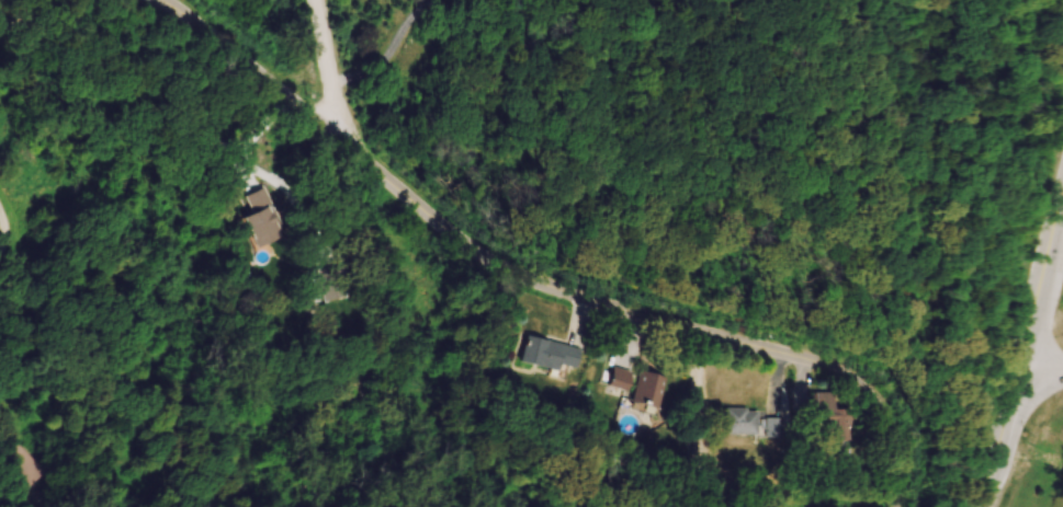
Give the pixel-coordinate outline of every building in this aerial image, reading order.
[(250,219),(264,250),(290,239),(268,189),(247,198),(255,217),(250,219)] [(583,349),(530,338),(524,363),(577,374),(583,349)] [(611,388),(632,393),(636,373),(615,368),(611,388)] [(634,402),(660,410),(669,379),(643,371),(634,402)] [(763,410),(729,410),(729,436),(763,436),(763,410)] [(788,419),(770,419),(770,439),(788,439),(788,419)]
